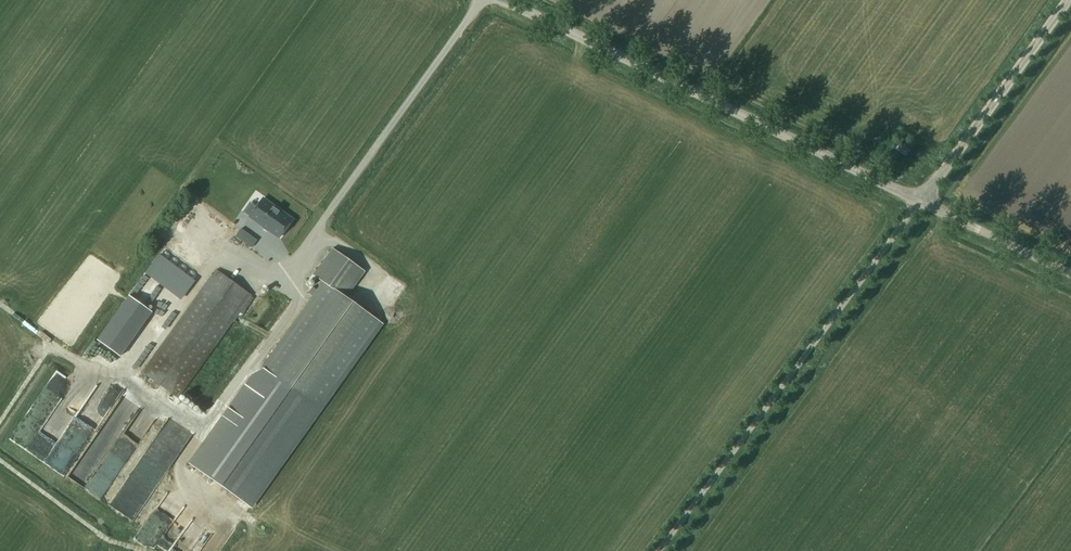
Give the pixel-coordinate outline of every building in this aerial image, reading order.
[(900,142),(895,149),(906,156),(911,149),(900,142)] [(270,202),(257,220),(287,240),(300,222),(270,202)] [(241,229),(237,235),(236,236),(237,237),(243,241),(248,234),(241,229)] [(263,369),(320,410),(382,324),(346,298),(365,272),(333,249),(314,276),(325,284),(263,369)] [(199,280),(163,253),(148,273),(185,300),(199,280)] [(253,296),(226,276),(219,271),(217,269),(211,277),(207,274),(198,285),(198,295),(142,373),(178,400),(234,322),(241,313),(252,297),(253,296)] [(241,313),(244,315),(255,299),(252,297),(241,313)] [(241,313),(234,322),(238,325),(245,315),(244,315),(241,313)] [(120,357),(128,346),(105,328),(97,340),(120,357)] [(316,416),(266,380),(257,394),(246,386),(190,464),(251,507),(316,416)] [(96,432),(125,391),(112,382),(83,424),(96,432)] [(112,406),(74,478),(108,497),(137,442),(134,440),(139,431),(126,424),(130,416),(112,406)] [(175,446),(187,428),(171,417),(159,435),(175,446)] [(161,469),(167,473),(176,460),(172,458),(176,452),(158,439),(152,448),(160,453),(163,449),(167,452),(163,457),(167,459),(161,469)] [(169,508),(145,540),(156,549),(181,516),(169,508)] [(200,530),(184,520),(171,541),(186,550),(187,550),(200,530)]
